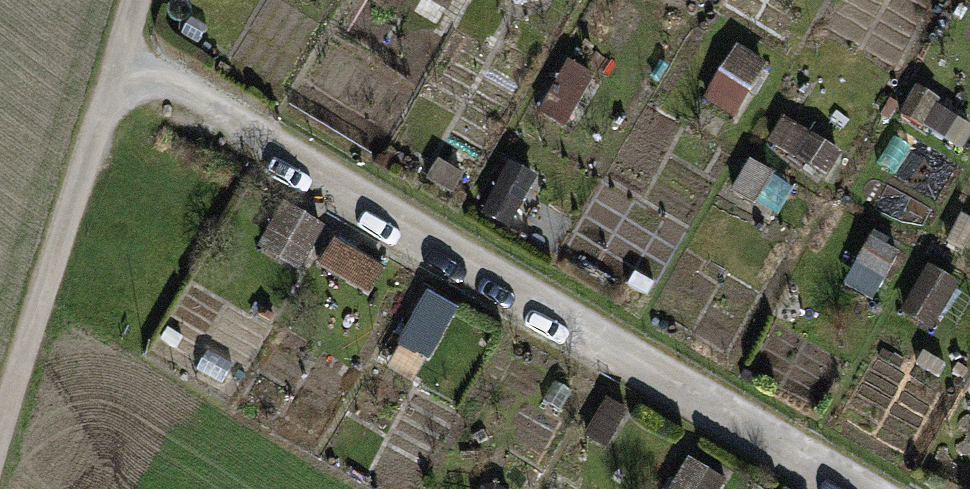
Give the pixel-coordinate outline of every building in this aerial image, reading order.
[(742,43),(715,90),(745,107),(772,61),(742,43)] [(543,107),(572,124),(602,73),(573,56),(543,107)] [(788,116),(774,145),(833,174),(848,145),(788,116)] [(780,218),(797,184),(754,162),(737,196),(780,218)] [(290,205),(269,246),(307,266),(328,225),(290,205)] [(873,234),(855,284),(884,294),(902,244),(873,234)] [(326,269),(379,291),(392,258),(339,237),(326,269)] [(941,263),(902,296),(925,323),(964,290),(941,263)] [(436,356),(463,303),(433,288),(407,342),(436,356)]
